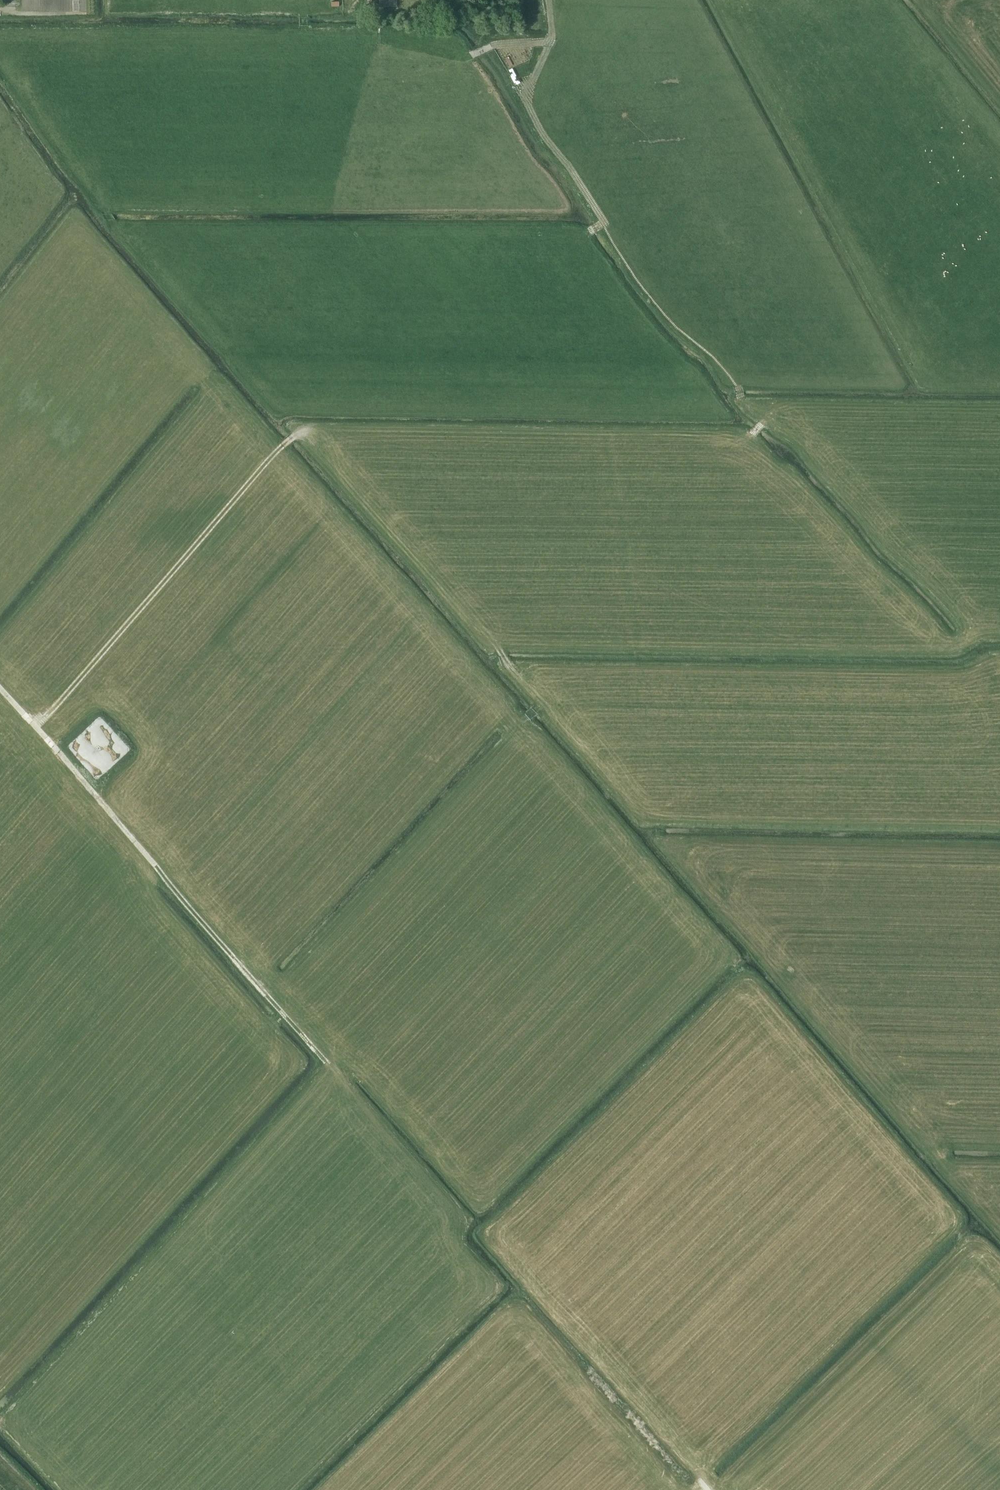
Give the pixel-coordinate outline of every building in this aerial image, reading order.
[(509,72),(516,84),(520,82),(513,70),(509,72)]
